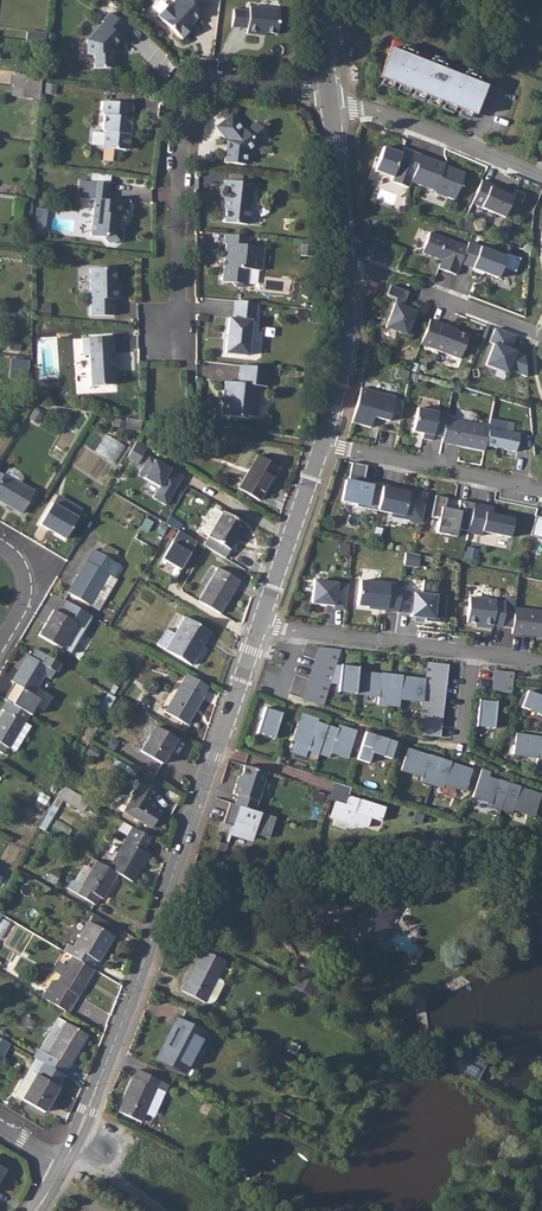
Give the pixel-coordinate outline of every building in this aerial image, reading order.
[(209,0),(175,0),(170,6),(168,4),(158,16),(182,38),(193,27),(190,25),(193,22),(201,13),(200,12),(211,1),(209,0)] [(280,9),(250,6),(249,11),(234,9),(232,27),(247,29),(246,34),(258,35),(258,32),(265,33),(277,34),(280,9)] [(125,27),(110,13),(102,21),(103,23),(87,40),(87,55),(94,55),(94,68),(111,68),(111,64),(114,64),(113,46),(121,38),(117,35),(125,27)] [(47,34),(27,32),(26,41),(46,43),(47,34)] [(393,40),(379,77),(474,115),(485,87),(476,84),(478,79),(477,78),(478,74),(393,40)] [(14,68),(12,81),(21,82),(42,84),(43,72),(14,68)] [(19,94),(40,96),(42,84),(21,82),(19,94)] [(133,104),(104,101),(103,112),(105,115),(103,129),(105,131),(104,147),(126,150),(129,147),(131,128),(135,129),(136,118),(132,117),(133,104)] [(232,114),(216,127),(227,141),(224,162),(245,165),(246,151),(264,138),(264,132),(257,122),(245,131),(232,114)] [(414,173),(421,155),(408,150),(404,159),(400,158),(402,154),(401,154),(384,147),(375,171),(393,178),(397,166),(414,173)] [(441,162),(421,155),(414,173),(411,182),(435,191),(434,192),(454,200),(465,172),(444,165),(444,167),(440,166),(441,162)] [(76,193),(93,195),(88,232),(102,233),(106,239),(112,240),(119,235),(120,229),(115,223),(117,212),(119,212),(121,198),(107,197),(109,180),(78,176),(76,193)] [(253,183),(225,180),(223,191),(224,191),(223,201),(227,201),(224,222),(247,225),(249,206),(251,206),(253,183)] [(517,212),(524,195),(515,191),(513,197),(491,187),(492,185),(482,180),(472,204),(504,218),(508,208),(517,212)] [(310,183),(299,181),(298,189),(309,191),(310,183)] [(46,232),(48,208),(36,207),(34,231),(46,232)] [(439,268),(456,275),(460,264),(467,246),(430,232),(422,252),(442,260),(439,268)] [(250,237),(225,234),(224,244),(226,244),(222,282),(232,283),(235,287),(243,287),(247,284),(249,269),(261,271),(264,247),(249,246),(250,237)] [(505,256),(469,242),(467,246),(460,264),(472,269),(471,270),(483,275),(484,273),(497,278),(502,267),(514,272),(519,259),(506,254),(505,256)] [(312,246),(302,245),(301,254),(311,255),(312,246)] [(112,264),(87,264),(87,312),(110,313),(110,296),(115,296),(115,285),(112,285),(112,264)] [(408,293),(390,285),(387,295),(396,298),(386,327),(411,337),(418,320),(412,318),(414,312),(402,307),(408,293)] [(254,300),(232,298),(230,316),(226,315),(222,348),(245,350),(248,318),(252,319),(254,300)] [(50,308),(42,308),(42,316),(50,316),(50,308)] [(451,328),(430,320),(421,344),(460,359),(468,337),(450,330),(451,328)] [(506,348),(512,334),(495,328),(489,342),(493,344),(486,365),(507,373),(508,370),(527,377),(525,355),(510,350),(506,348)] [(516,336),(512,334),(506,348),(510,350),(516,336)] [(113,336),(82,339),(83,356),(89,355),(91,386),(116,385),(115,370),(114,370),(114,365),(117,365),(117,353),(114,353),(113,336)] [(21,341),(12,340),(11,348),(20,349),(21,341)] [(29,361),(11,359),(10,372),(28,374),(29,361)] [(265,367),(236,364),(234,381),(220,380),(216,413),(239,416),(240,414),(251,415),(255,384),(263,385),(265,367)] [(365,397),(359,395),(352,422),(370,428),(373,417),(374,415),(378,416),(377,418),(389,421),(395,397),(367,389),(365,397)] [(446,418),(447,414),(417,408),(413,431),(423,434),(422,439),(432,441),(433,436),(443,438),(446,418)] [(43,414),(35,410),(30,419),(38,423),(43,414)] [(142,421),(127,418),(125,428),(140,431),(142,421)] [(489,427),(446,418),(443,438),(441,443),(484,451),(485,446),(489,428),(489,427)] [(125,420),(115,419),(114,427),(123,428),(125,420)] [(520,435),(489,428),(485,446),(516,453),(520,435)] [(117,462),(126,445),(107,434),(97,451),(117,462)] [(137,440),(134,446),(144,452),(147,447),(137,440)] [(134,446),(127,457),(137,464),(144,452),(134,446)] [(259,501),(278,468),(258,455),(238,489),(259,501)] [(183,477),(149,456),(136,477),(158,489),(152,499),(165,507),(183,477)] [(378,511),(383,484),(365,480),(368,465),(353,462),(349,481),(346,480),(342,501),(357,504),(357,506),(378,511)] [(0,481),(0,500),(20,513),(33,493),(4,475),(0,481)] [(421,523),(427,493),(414,490),(413,493),(396,490),(396,487),(383,484),(378,511),(406,516),(408,520),(421,523)] [(58,494),(53,502),(79,518),(84,509),(58,494)] [(468,531),(474,504),(460,500),(457,510),(445,507),(447,497),(436,494),(431,516),(439,518),(436,532),(455,536),(457,529),(468,531)] [(66,540),(79,518),(53,502),(40,525),(66,540)] [(493,507),(474,503),(474,504),(468,531),(467,533),(481,536),(482,532),(510,538),(513,519),(492,514),(493,507)] [(210,538),(205,547),(225,558),(245,527),(242,525),(247,516),(230,506),(225,514),(222,513),(220,517),(210,538)] [(536,516),(530,536),(538,538),(541,537),(541,517),(536,516)] [(179,531),(162,559),(180,570),(197,542),(179,531)] [(348,556),(349,544),(340,543),(339,555),(348,556)] [(102,553),(115,558),(118,550),(105,545),(102,553)] [(113,577),(120,565),(93,550),(68,593),(89,606),(90,605),(99,610),(111,589),(103,584),(109,575),(113,577)] [(419,555),(405,552),(404,565),(417,567),(419,555)] [(220,614),(240,581),(218,568),(198,601),(220,614)] [(117,580),(113,577),(109,575),(103,584),(111,589),(117,580)] [(422,594),(401,591),(398,612),(411,613),(411,616),(425,618),(425,621),(443,623),(446,597),(436,596),(438,582),(423,580),(422,594)] [(345,610),(348,584),(314,581),(312,603),(334,606),(333,609),(345,610)] [(401,591),(401,586),(360,581),(357,605),(375,607),(374,609),(398,612),(401,591)] [(502,627),(505,602),(470,598),(467,622),(476,623),(482,624),(482,627),(492,628),(493,626),(502,627)] [(515,608),(512,634),(522,635),(522,633),(541,636),(541,611),(515,608)] [(59,648),(74,624),(53,611),(38,635),(59,648)] [(166,650),(165,650),(191,666),(211,632),(185,617),(175,634),(166,650)] [(157,645),(166,650),(175,634),(167,629),(157,645)] [(340,649),(318,647),(302,698),(322,704),(340,649)] [(31,657),(27,654),(11,680),(15,682),(8,692),(32,706),(38,696),(34,694),(45,677),(49,679),(57,667),(58,668),(61,664),(36,649),(31,657)] [(419,734),(440,737),(448,665),(427,662),(425,679),(423,701),(419,734)] [(423,701),(425,679),(358,671),(358,668),(341,665),(338,691),(378,696),(377,704),(398,707),(400,699),(423,701)] [(513,673),(493,670),(491,690),(511,693),(513,673)] [(201,697),(208,686),(188,674),(165,712),(186,725),(202,698),(201,697)] [(521,707),(541,716),(541,697),(527,691),(521,707)] [(496,702),(478,700),(475,726),(493,728),(496,702)] [(6,701),(1,709),(5,711),(0,720),(0,753),(3,755),(8,748),(16,752),(31,727),(24,723),(29,715),(6,701)] [(281,714),(264,708),(257,732),(274,738),(281,714)] [(318,719),(301,713),(292,740),(309,746),(307,750),(329,757),(330,753),(347,758),(357,731),(339,725),(337,729),(317,722),(318,719)] [(142,748),(153,724),(148,722),(136,745),(142,748)] [(162,764),(176,739),(155,727),(141,751),(162,764)] [(396,742),(365,732),(360,749),(390,759),(396,742)] [(517,733),(513,754),(538,758),(536,769),(541,770),(541,739),(541,736),(517,733)] [(118,742),(113,738),(107,747),(113,750),(118,742)] [(472,769),(408,748),(401,770),(422,777),(420,781),(442,788),(444,784),(464,791),(472,769)] [(237,795),(234,804),(255,811),(267,773),(244,765),(238,784),(236,784),(233,794),(237,795)] [(501,775),(482,769),(472,797),(491,803),(490,806),(512,814),(513,809),(534,816),(541,794),(499,780),(501,775)] [(148,805),(157,790),(142,781),(123,811),(150,828),(160,812),(148,805)] [(63,786),(57,797),(63,800),(83,812),(89,802),(63,786)] [(63,800),(57,797),(44,819),(49,823),(63,800)] [(382,822),(387,808),(352,797),(350,799),(348,805),(338,802),(332,819),(337,820),(335,826),(349,830),(370,828),(373,819),(382,822)] [(234,804),(230,803),(223,824),(233,827),(231,833),(252,840),(254,833),(269,838),(276,817),(255,811),(234,804)] [(128,836),(133,827),(126,823),(121,832),(128,836)] [(118,873),(132,882),(149,854),(143,851),(151,838),(133,827),(128,836),(109,868),(118,873)] [(236,838),(234,845),(251,848),(253,841),(236,838)] [(103,899),(118,873),(109,868),(97,861),(94,865),(81,886),(74,882),(72,881),(67,888),(95,905),(100,897),(103,899)] [(87,861),(74,882),(81,886),(94,865),(87,861)] [(401,917),(385,905),(381,911),(373,905),(359,924),(348,916),(336,931),(351,943),(344,952),(361,966),(369,956),(365,953),(379,936),(386,942),(395,930),(393,928),(401,917)] [(98,962),(118,928),(92,913),(73,947),(68,944),(64,952),(72,957),(91,968),(95,960),(98,962)] [(217,978),(225,962),(203,950),(182,991),(204,1002),(207,1003),(210,1003),(213,1002),(216,1000),(224,984),(222,981),(217,978)] [(43,997),(66,1010),(75,995),(78,996),(94,969),(91,968),(72,957),(56,983),(53,981),(43,997)] [(75,995),(66,1010),(68,1012),(78,996),(75,995)] [(57,1018),(39,1049),(46,1054),(65,1022),(57,1018)] [(192,1077),(201,1061),(193,1057),(206,1033),(176,1018),(155,1059),(192,1077)] [(44,1063),(63,1074),(67,1066),(68,1067),(87,1035),(65,1022),(46,1054),(39,1049),(34,1057),(44,1063)] [(193,1057),(201,1061),(208,1046),(209,1040),(208,1036),(206,1033),(193,1057)] [(0,1038),(0,1058),(1,1058),(9,1044),(0,1038)] [(63,1074),(44,1063),(37,1075),(58,1087),(65,1075),(63,1074)] [(23,1100),(37,1075),(28,1070),(14,1094),(23,1100)] [(165,1092),(168,1085),(138,1070),(134,1078),(133,1078),(118,1112),(141,1122),(145,1113),(156,1088),(165,1092)] [(58,1087),(37,1075),(23,1100),(44,1112),(58,1087)] [(156,1088),(145,1113),(155,1117),(165,1092),(156,1088)] [(289,1119),(277,1113),(272,1121),(284,1127),(289,1119)] [(216,1155),(200,1148),(196,1156),(213,1163),(216,1155)]
